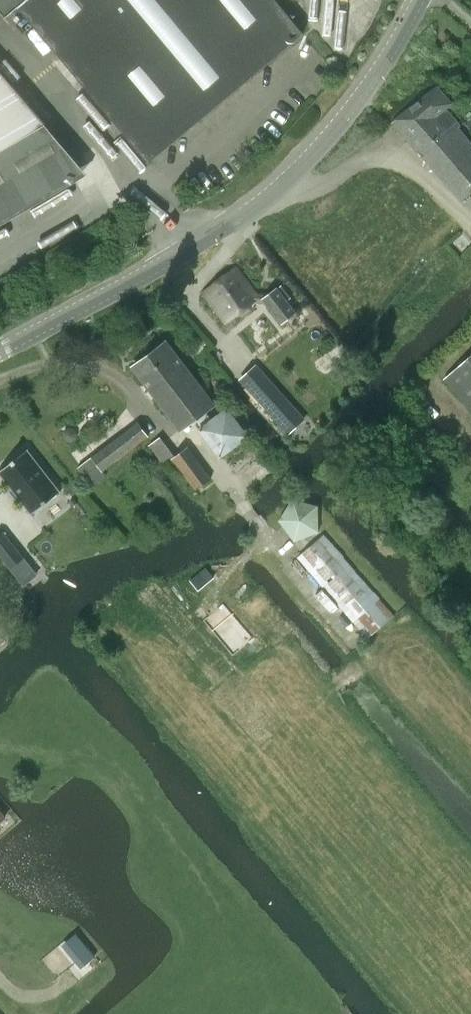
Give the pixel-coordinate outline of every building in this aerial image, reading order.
[(7,17),(19,6),(148,161),(303,33),(276,0),(0,0),(0,9),(7,17)] [(88,174),(45,124),(0,70),(0,225),(88,174)] [(456,128),(458,127),(445,110),(444,111),(441,110),(450,103),(436,86),(392,122),(461,201),(470,192),(470,145),(456,128)] [(226,322),(254,301),(265,303),(281,324),(297,312),(278,286),(268,294),(255,292),(235,266),(203,291),(226,322)] [(133,366),(177,423),(181,428),(213,404),(165,341),(133,366)] [(444,379),(470,410),(470,355),(444,379)] [(272,381),(254,397),(289,434),(306,418),(272,381)] [(249,435),(227,405),(197,428),(219,458),(249,435)] [(137,422),(92,456),(77,467),(92,486),(107,475),(103,470),(148,436),(137,422)] [(195,490),(211,478),(185,444),(173,454),(160,438),(150,445),(163,462),(170,457),(195,490)] [(0,469),(0,473),(31,513),(60,491),(27,448),(0,469)] [(279,520),(294,541),(319,531),(318,505),(292,498),(279,520)] [(0,533),(0,552),(16,570),(26,561),(0,533)] [(324,534),(298,556),(297,557),(368,639),(395,616),(324,534)] [(214,577),(206,568),(190,581),(199,590),(214,577)] [(252,639),(223,603),(203,619),(232,655),(252,639)]
